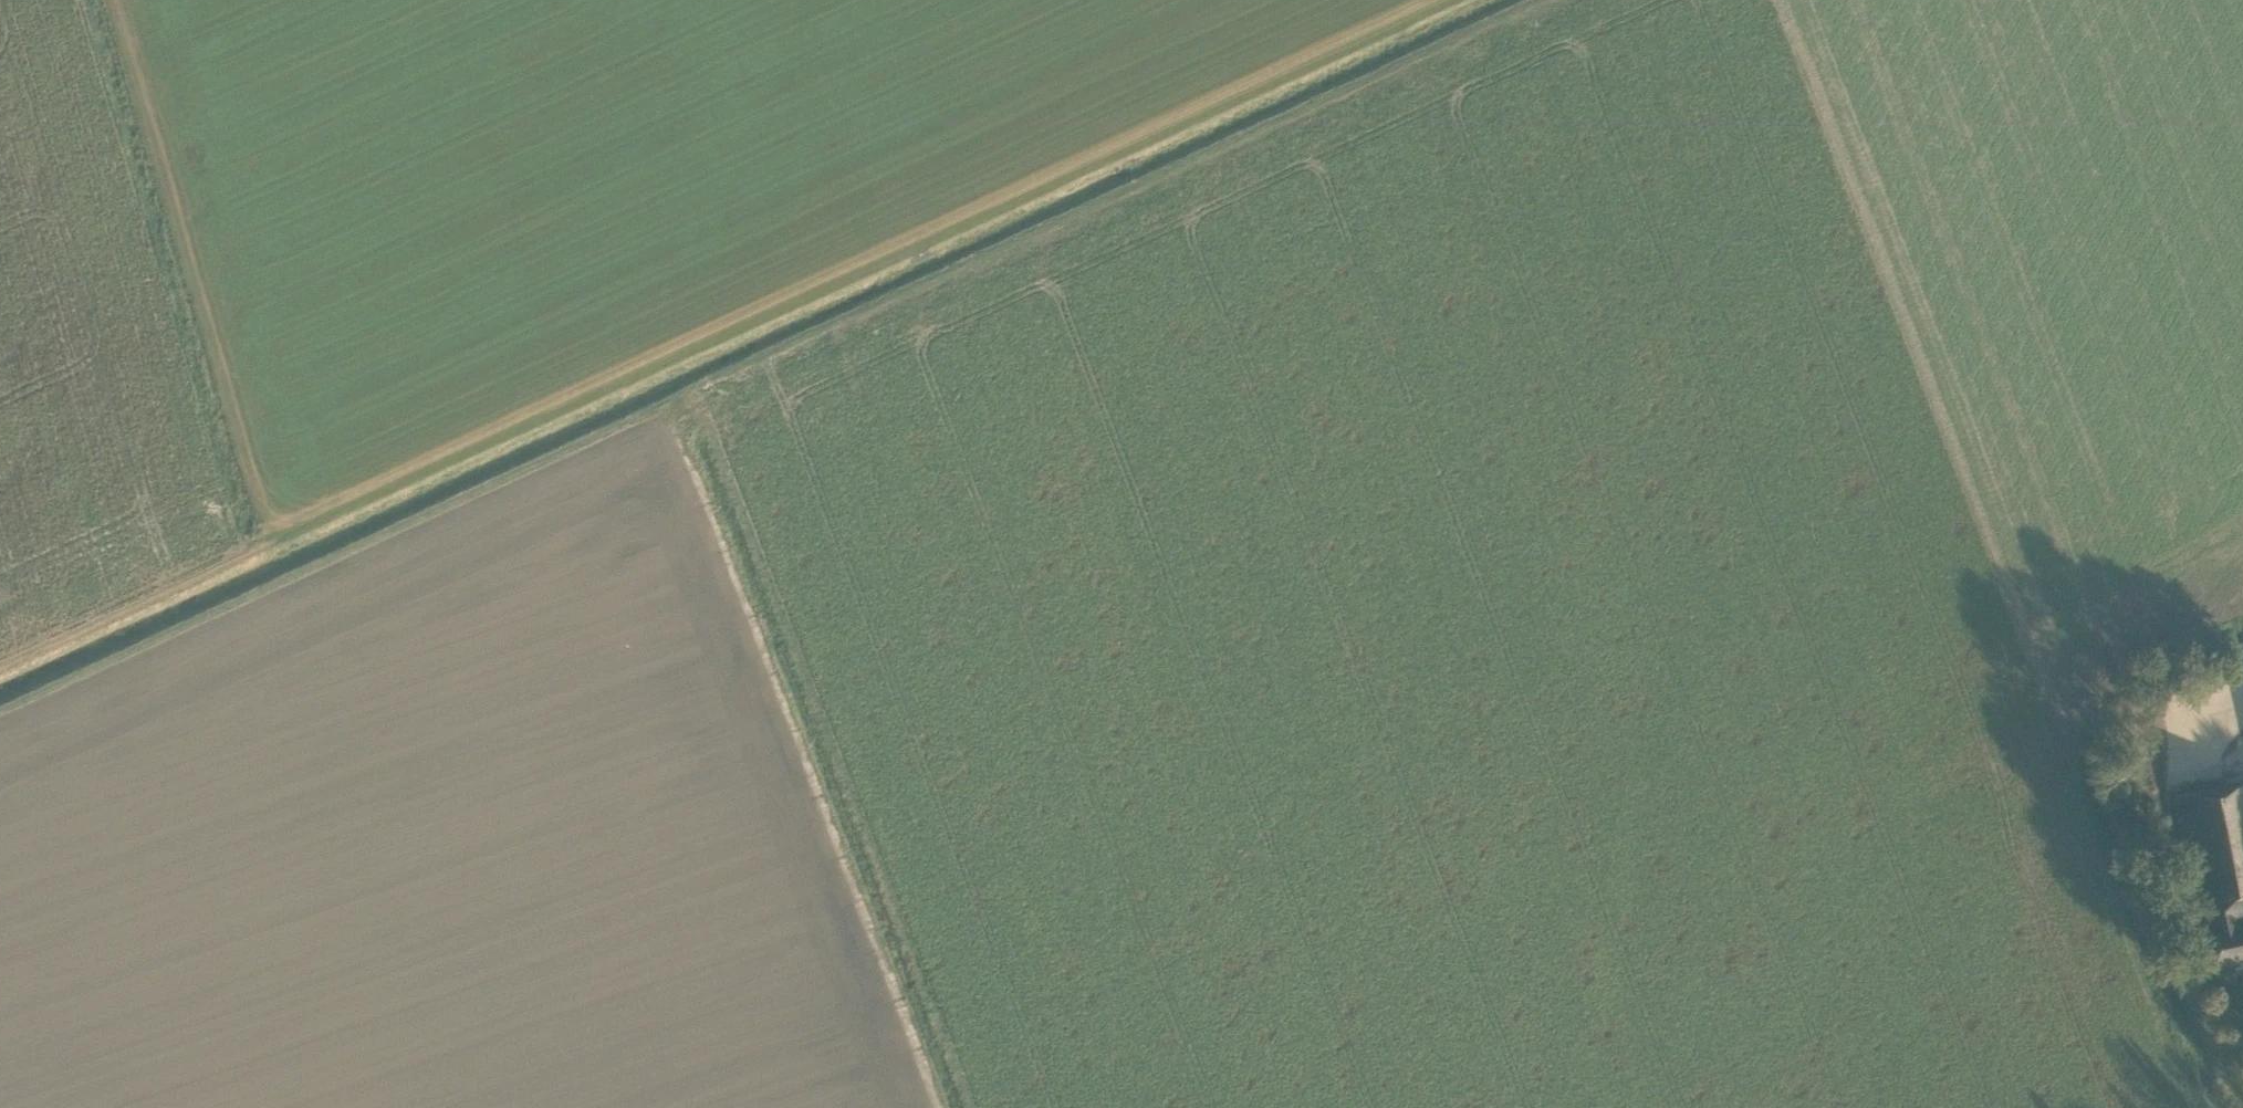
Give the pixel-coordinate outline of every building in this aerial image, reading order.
[(2173,794),(2197,911),(2206,910),(2211,936),(2204,937),(2211,969),(2242,963),(2242,781),(2173,794)]
